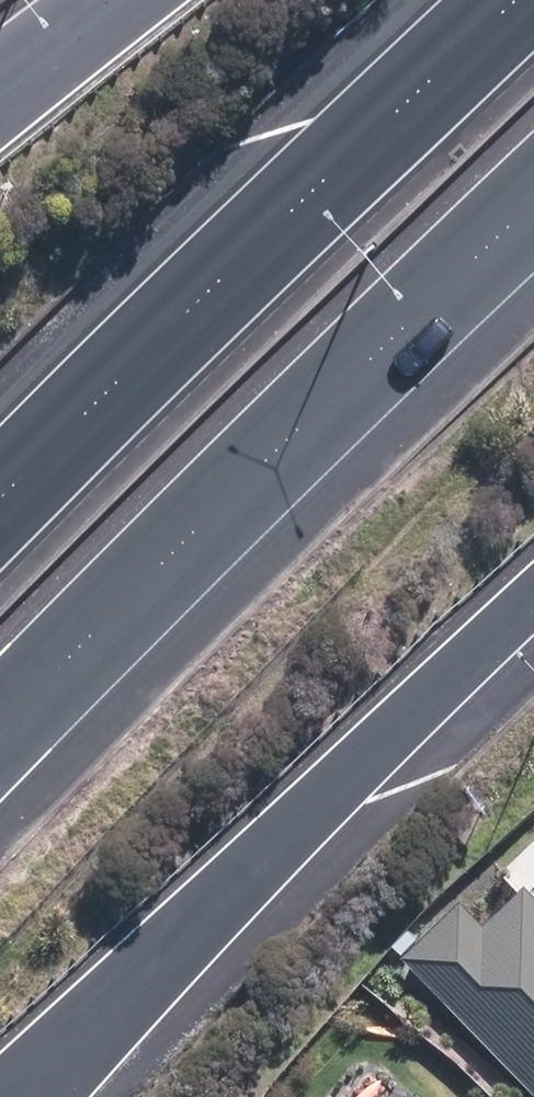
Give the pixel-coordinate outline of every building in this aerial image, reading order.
[(396,957),(533,1096),(533,901),(519,886),(479,926),(454,900),(396,957)]
